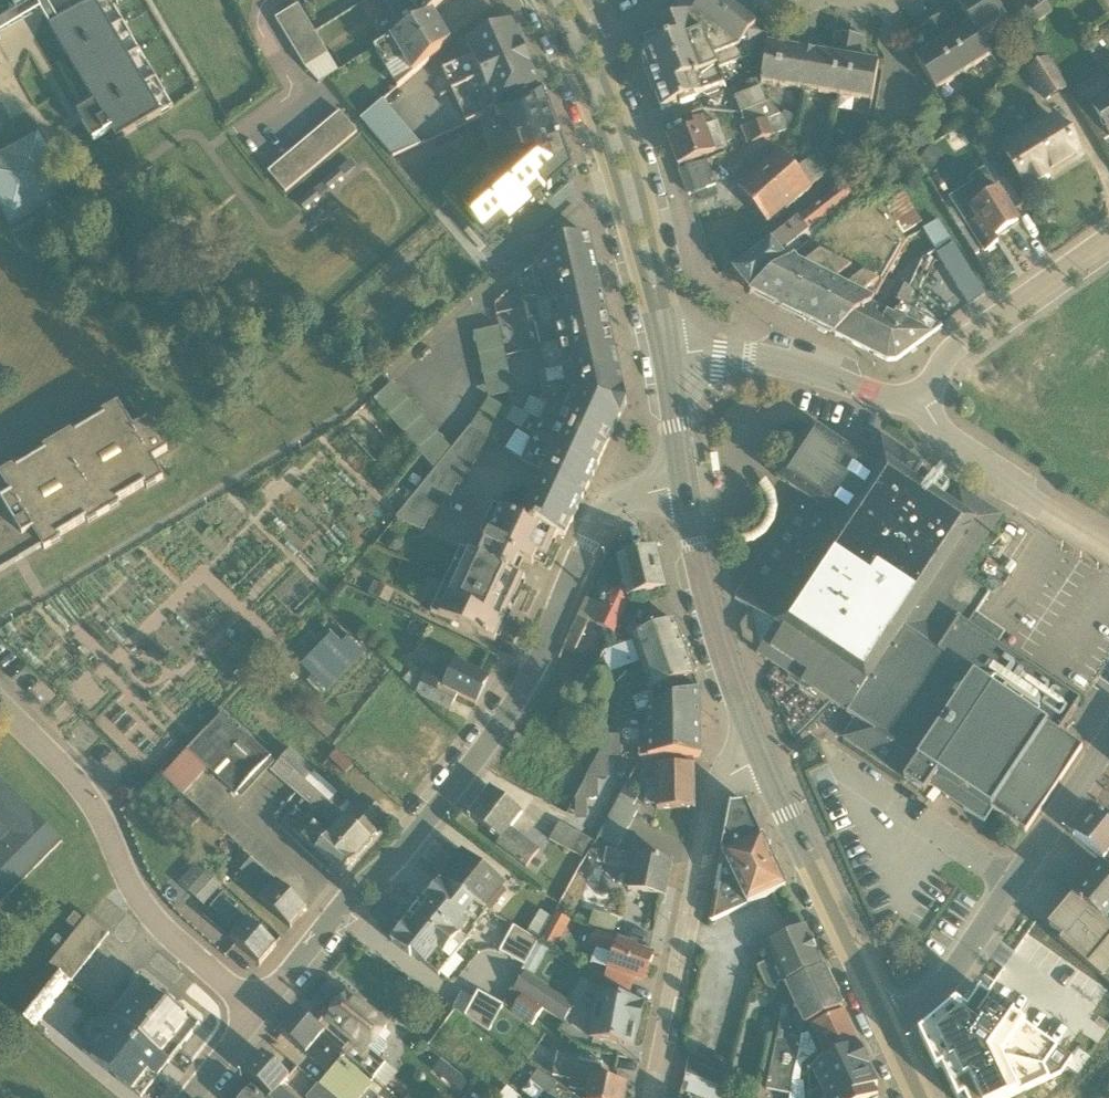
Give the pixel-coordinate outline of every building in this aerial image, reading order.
[(101,0),(86,0),(48,22),(95,102),(74,114),(90,142),(111,130),(116,139),(117,139),(164,112),(166,111),(101,0)] [(402,32),(455,0),(383,0),(402,32)] [(641,58),(661,111),(677,104),(678,104),(680,109),(695,103),(693,99),(703,96),(706,98),(719,93),(720,91),(725,89),(718,70),(748,58),(766,35),(721,0),(702,0),(692,12),(653,27),(655,33),(649,36),(655,52),(641,58)] [(994,0),(964,0),(958,4),(971,24),(980,37),(1007,20),(997,6),(994,0)] [(1031,27),(1052,12),(1044,0),(1032,0),(1019,10),(1031,27)] [(331,60),(300,10),(278,24),(309,74),(331,60)] [(942,14),(930,22),(964,75),(992,57),(980,37),(971,24),(955,34),(942,14)] [(450,42),(433,15),(375,51),(387,72),(403,63),(412,76),(450,42)] [(936,93),(964,75),(930,22),(917,30),(929,48),(914,58),(936,93)] [(489,113),(541,91),(511,24),(465,45),(471,59),(443,71),(464,123),(489,113)] [(831,56),(814,53),(807,92),(838,98),(849,36),(835,33),(831,56)] [(864,38),(849,36),(838,98),(871,104),(878,63),(860,60),(864,38)] [(814,53),(766,44),(759,84),(807,92),(814,53)] [(1047,57),(1024,71),(1044,104),(1068,90),(1047,57)] [(766,103),(756,79),(744,83),(747,92),(733,98),(740,114),(766,103)] [(1105,92),(1096,86),(1084,94),(1089,101),(1087,103),(1102,130),(1105,128),(1108,134),(1108,89),(1105,92)] [(942,113),(928,90),(915,98),(920,106),(909,113),(913,120),(903,127),(916,150),(929,143),(927,138),(938,130),(932,121),(942,113)] [(445,196),(492,239),(569,171),(541,91),(489,113),(498,138),(501,137),(503,146),(488,159),(496,166),(472,187),(465,179),(445,196)] [(751,144),(791,129),(768,102),(766,103),(740,114),(751,144)] [(422,147),(385,105),(365,122),(397,158),(422,147)] [(1027,191),(1083,155),(1057,114),(1001,150),(1027,191)] [(286,195),(358,134),(342,115),(270,176),(286,195)] [(684,134),(667,141),(677,167),(727,148),(717,122),(704,127),(702,122),(682,130),(684,134)] [(0,154),(0,204),(13,227),(74,193),(40,132),(0,154)] [(942,155),(929,146),(918,161),(931,170),(942,155)] [(779,151),(738,187),(769,224),(823,177),(813,164),(817,161),(812,156),(795,169),(779,151)] [(709,160),(679,171),(688,195),(718,184),(709,160)] [(972,183),(950,197),(984,252),(997,243),(994,238),(1017,223),(983,169),(969,178),(972,183)] [(854,198),(842,183),(731,271),(748,292),(803,249),(798,242),(854,198)] [(902,235),(922,222),(902,192),(881,203),(875,193),(748,292),(833,336),(873,303),(906,242),(902,235)] [(949,238),(938,220),(922,230),(933,248),(949,238)] [(625,404),(588,236),(563,242),(522,274),(524,282),(517,283),(526,325),(536,373),(541,394),(538,401),(529,397),(522,412),(538,420),(520,461),(543,472),(527,505),(504,495),(498,508),(564,538),(625,404)] [(984,295),(952,245),(936,255),(968,306),(984,295)] [(895,362),(941,327),(906,307),(914,291),(894,281),(880,311),(872,306),(833,336),(886,363),(895,362)] [(473,333),(488,397),(513,391),(498,327),(473,333)] [(373,397),(434,469),(395,517),(423,532),(492,440),(470,426),(453,446),(396,378),(373,397)] [(509,412),(487,398),(470,426),(492,440),(492,441),(506,419),(520,428),(526,417),(512,408),(509,412)] [(4,576),(110,514),(165,482),(155,464),(169,456),(149,422),(135,430),(120,405),(1,475),(0,472),(0,577),(4,576)] [(854,720),(961,576),(1000,516),(957,488),(947,504),(912,479),(923,464),(879,436),(864,459),(811,424),(775,478),(803,496),(734,599),(750,610),(747,615),(753,619),(755,631),(757,641),(753,647),(758,650),(756,653),(759,655),(771,664),(786,674),(788,680),(794,684),(799,687),(805,686),(854,720)] [(734,537),(726,535),(722,544),(734,547),(746,546),(757,542),(767,534),(773,524),(776,513),(776,501),(772,489),(765,480),(757,488),(763,496),(765,507),(764,517),(759,527),(752,533),(743,536),(734,537)] [(536,556),(544,560),(556,535),(492,505),(479,534),(486,538),(483,544),(477,556),(517,574),(522,562),(531,566),(536,556)] [(1019,531),(990,585),(1001,591),(1030,537),(1019,531)] [(524,579),(460,548),(429,612),(493,643),(524,579)] [(603,608),(595,625),(613,634),(628,600),(665,591),(655,550),(607,562),(602,572),(607,592),(611,591),(603,608)] [(961,576),(854,720),(842,739),(903,780),(902,781),(923,794),(928,786),(937,774),(992,811),(1025,833),(1081,748),(1058,733),(1079,702),(994,645),(1001,634),(974,616),(988,594),(961,576)] [(392,592),(373,583),(368,595),(387,604),(392,592)] [(576,617),(587,622),(595,625),(603,608),(585,599),(576,617)] [(753,619),(747,615),(739,626),(742,639),(753,647),(757,641),(755,631),(753,619)] [(587,622),(576,617),(561,649),(572,655),(587,622)] [(591,677),(607,671),(637,661),(639,667),(647,686),(649,692),(693,676),(673,622),(629,639),(631,644),(603,654),(591,677)] [(330,633),(298,665),(326,692),(364,654),(346,637),(340,643),(330,633)] [(412,669),(403,680),(420,697),(448,711),(457,695),(475,704),(486,680),(446,661),(440,675),(427,670),(425,674),(412,669)] [(647,686),(639,667),(625,673),(632,691),(647,686)] [(607,671),(591,677),(567,719),(592,733),(614,688),(607,671)] [(693,676),(649,692),(655,708),(698,692),(693,676)] [(393,684),(375,706),(412,735),(399,751),(427,773),(457,735),(393,684)] [(655,708),(649,692),(631,699),(637,715),(655,708)] [(655,708),(637,715),(637,759),(700,757),(698,692),(655,708)] [(240,800),(275,764),(222,713),(162,777),(182,795),(205,771),(240,800)] [(608,758),(620,757),(619,735),(607,736),(573,799),(574,821),(585,821),(586,799),(597,799),(597,778),(608,778),(608,758)] [(295,793),(275,815),(341,876),(391,822),(365,798),(348,816),(337,805),(345,797),(291,747),(270,770),(295,793)] [(655,811),(694,810),(693,766),(655,766),(654,781),(643,781),(643,803),(654,804),(655,811)] [(937,774),(928,786),(983,824),(992,811),(937,774)] [(0,841),(0,904),(61,843),(0,782),(0,839),(1,840),(0,841)] [(521,813),(489,788),(467,817),(498,841),(494,846),(525,869),(538,851),(510,830),(521,813)] [(597,838),(616,850),(638,810),(632,806),(637,795),(624,788),(597,838)] [(199,818),(179,801),(171,810),(190,828),(199,818)] [(712,921),(708,921),(712,922),(785,889),(784,888),(774,868),(773,866),(766,851),(765,849),(762,841),(761,840),(746,806),(745,804),(729,806),(711,904),(717,918),(712,921)] [(1096,811),(1076,835),(1105,859),(1102,864),(1108,869),(1108,821),(1096,811)] [(558,823),(549,841),(581,858),(590,840),(558,823)] [(670,864),(605,851),(602,865),(629,870),(625,890),(663,898),(670,864)] [(461,855),(440,882),(489,913),(505,892),(501,890),(502,888),(461,855)] [(306,911),(250,861),(234,879),(289,929),(306,911)] [(1099,866),(1073,898),(1108,929),(1108,875),(1099,866)] [(221,886),(207,873),(188,893),(202,906),(221,886)] [(177,876),(162,886),(173,901),(187,891),(177,876)] [(455,956),(486,912),(440,882),(426,898),(423,896),(401,923),(403,926),(390,942),(435,977),(437,976),(446,982),(462,962),(455,956)] [(253,922),(222,895),(210,908),(237,933),(230,941),(258,965),(275,946),(251,925),(253,922)] [(1073,898),(1046,929),(1061,942),(1108,985),(1108,929),(1073,898)] [(525,936),(537,944),(551,919),(539,912),(525,936)] [(617,921),(593,912),(588,926),(612,934),(617,921)] [(75,932),(83,922),(74,914),(65,924),(75,932)] [(569,922),(555,914),(540,941),(554,950),(569,922)] [(50,963),(71,981),(108,935),(87,918),(83,922),(75,932),(50,963)] [(512,928),(499,953),(525,966),(537,944),(512,928)] [(771,961),(756,968),(765,987),(775,991),(777,984),(781,982),(782,985),(822,967),(804,929),(765,947),(771,961)] [(634,979),(643,983),(652,956),(634,950),(635,946),(594,932),(590,947),(595,950),(590,964),(606,969),(601,984),(628,993),(634,979)] [(546,950),(537,944),(524,969),(533,975),(546,950)] [(71,981),(50,963),(11,1013),(32,1030),(71,981)] [(574,1006),(522,973),(511,992),(562,1024),(574,1006)] [(790,1095),(800,1037),(802,1028),(841,1010),(824,973),(785,991),(791,1005),(787,1007),(784,1023),(779,1022),(765,1090),(790,1095)] [(111,1014),(169,1063),(199,1026),(174,1007),(173,1006),(139,979),(111,1014)] [(541,1011),(511,992),(502,1007),(511,1012),(510,1013),(531,1027),(541,1011)] [(461,993),(453,1006),(486,1034),(502,1007),(477,993),(473,999),(461,993)] [(631,1045),(634,1029),(635,1029),(640,1005),(595,996),(587,1036),(631,1045)] [(344,1058),(372,1081),(385,1064),(378,1059),(386,1047),(385,1043),(390,1036),(384,1032),(386,1029),(345,997),(328,1020),(324,1017),(315,1028),(347,1053),(344,1058)] [(1061,1076),(1072,1060),(982,997),(969,1016),(955,1006),(918,1037),(935,1073),(941,1070),(954,1097),(1012,1097),(1061,1076)] [(372,1085),(342,1060),(344,1058),(347,1053),(315,1028),(295,1009),(276,1031),(327,1076),(319,1086),(332,1097),(361,1097),(372,1085)] [(111,1014),(82,1053),(138,1097),(141,1097),(169,1063),(111,1014)] [(790,1095),(790,1097),(809,1097),(806,1074),(811,1071),(825,1061),(858,1046),(842,1014),(808,1030),(807,1035),(800,1037),(790,1095)] [(811,1071),(821,1093),(809,1097),(877,1097),(872,1089),(876,1087),(864,1061),(858,1048),(858,1046),(825,1061),(811,1071)] [(556,1054),(552,1077),(570,1080),(568,1090),(586,1093),(585,1097),(623,1097),(625,1088),(598,1082),(601,1063),(556,1054)] [(261,1055),(244,1074),(271,1097),(291,1097),(281,1089),(288,1079),(261,1055)] [(684,1076),(721,1090),(728,1071),(688,1056),(684,1076)] [(467,1083),(439,1062),(432,1072),(459,1093),(467,1083)] [(537,1071),(529,1081),(547,1096),(556,1085),(537,1071)] [(684,1076),(679,1093),(694,1097),(722,1097),(724,1091),(721,1090),(684,1076)] [(317,1085),(306,1097),(332,1097),(317,1085)] [(1028,1097),(1061,1097),(1055,1085),(1028,1097)] [(245,1097),(271,1097),(256,1086),(245,1097)] [(475,1086),(467,1097),(468,1097),(485,1097),(487,1096),(475,1086)] [(498,1097),(518,1097),(506,1088),(498,1097)]
